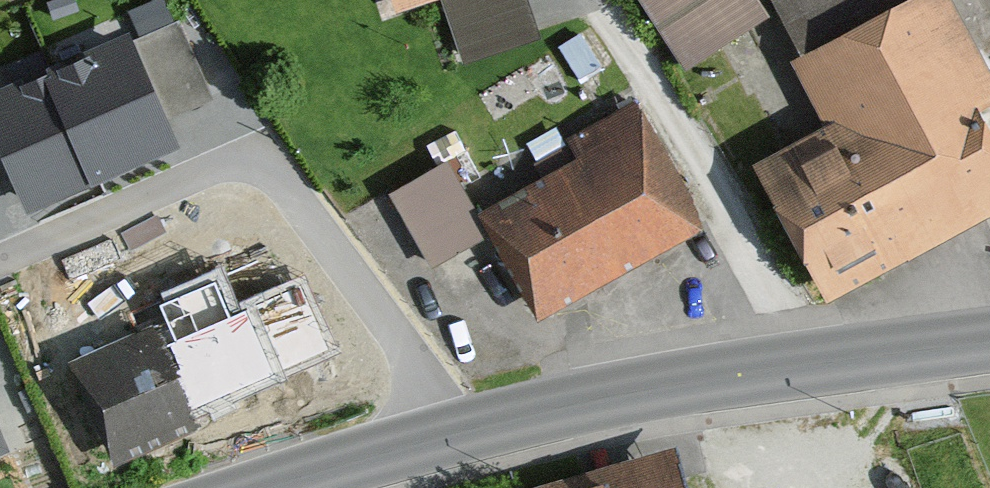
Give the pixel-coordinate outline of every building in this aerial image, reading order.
[(393,11),(431,0),(390,0),(393,11)] [(771,20),(758,0),(641,0),(687,73),(771,20)] [(766,171),(839,311),(989,232),(989,132),(986,124),(989,122),(989,74),(952,0),(918,0),(804,61),(790,68),(827,139),(766,171)] [(804,61),(918,0),(772,0),(804,61)] [(177,25),(138,42),(169,116),(209,99),(177,25)] [(0,95),(0,151),(26,211),(177,145),(130,38),(0,95)] [(580,166),(481,214),(458,166),(398,195),(432,264),(493,234),(536,323),(705,241),(640,108),(568,142),(580,166)] [(87,289),(138,290),(139,244),(88,242),(87,289)] [(156,332),(66,369),(110,474),(199,437),(190,415),(334,356),(302,279),(244,303),(230,268),(144,304),(156,332)] [(683,457),(577,487),(692,487),(683,457)]
